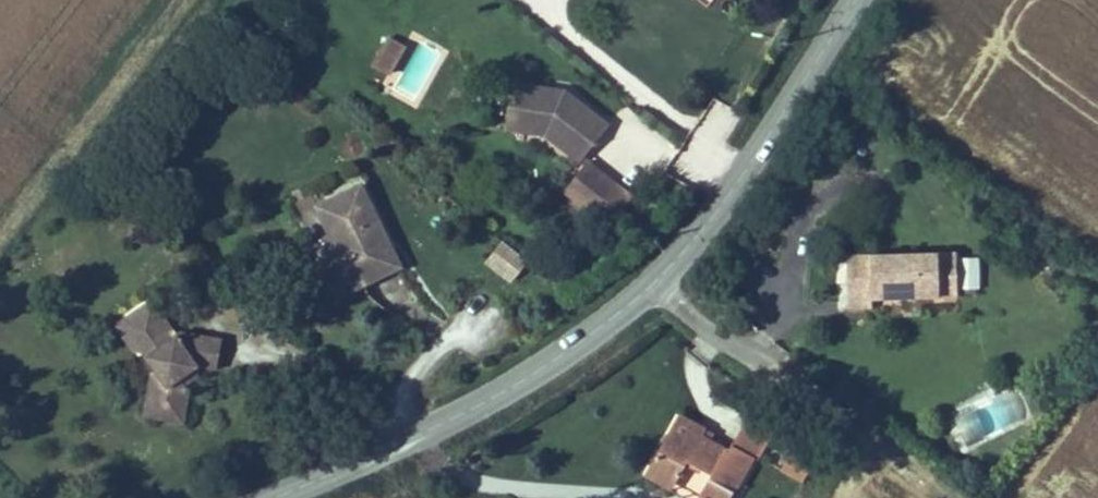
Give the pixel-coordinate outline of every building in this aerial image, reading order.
[(390,81),(406,43),(385,35),(369,72),(390,81)] [(519,128),(528,87),(517,85),(507,130),(544,139),(552,144),(556,139),(551,135),(519,128)] [(611,131),(567,97),(528,87),(519,128),(551,135),(556,139),(552,144),(582,168),(611,131)] [(594,219),(618,189),(590,167),(566,197),(594,219)] [(358,272),(394,257),(388,244),(383,246),(379,236),(384,234),(362,182),(323,198),(345,250),(320,260),(333,291),(361,279),(358,272)] [(345,250),(323,198),(317,201),(334,238),(314,247),(320,260),(345,250)] [(383,246),(388,244),(384,234),(379,236),(383,246)] [(502,240),(483,264),(510,285),(529,261),(502,240)] [(858,292),(944,285),(941,241),(831,249),(833,279),(857,278),(858,292)] [(961,290),(981,290),(980,256),(961,257),(961,290)] [(361,279),(397,264),(394,257),(358,272),(361,279)] [(858,300),(858,292),(857,278),(833,279),(835,302),(858,300)] [(178,361),(204,365),(208,334),(169,327),(164,330),(152,315),(155,313),(149,305),(147,307),(138,296),(115,314),(127,332),(125,340),(128,344),(143,365),(139,368),(133,411),(174,417),(178,385),(166,372),(167,364),(178,361)] [(127,332),(115,314),(102,324),(121,349),(128,344),(125,340),(127,332)] [(768,432),(745,418),(728,450),(700,431),(704,426),(681,411),(646,469),(670,485),(686,461),(710,475),(696,497),(729,497),(768,432)]
